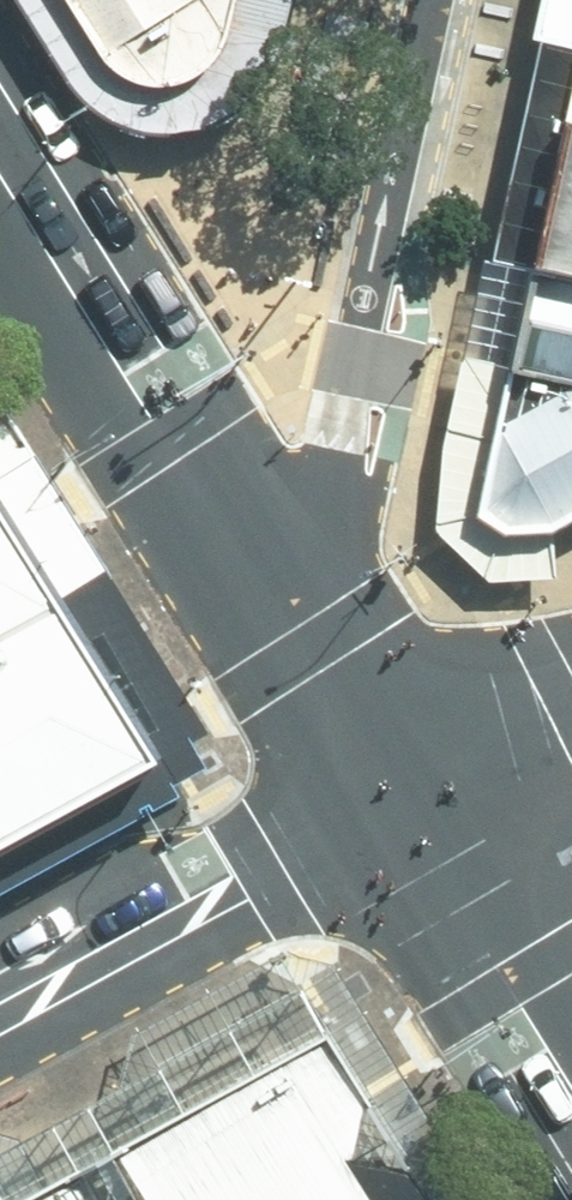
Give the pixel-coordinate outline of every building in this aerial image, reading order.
[(85,67),(115,90),(142,94),(165,90),(189,79),(202,61),(216,0),(43,0),(85,67)] [(545,534),(494,537),(478,526),(512,381),(536,271),(567,126),(571,96),(571,0),(520,0),(429,445),(422,539),(479,587),(544,587),(545,534)] [(536,271),(571,278),(571,127),(567,126),(536,271)] [(512,381),(571,393),(571,278),(536,271),(512,381)] [(0,500),(0,835),(150,742),(0,500)] [(332,1036),(39,1199),(434,1199),(332,1036)]
